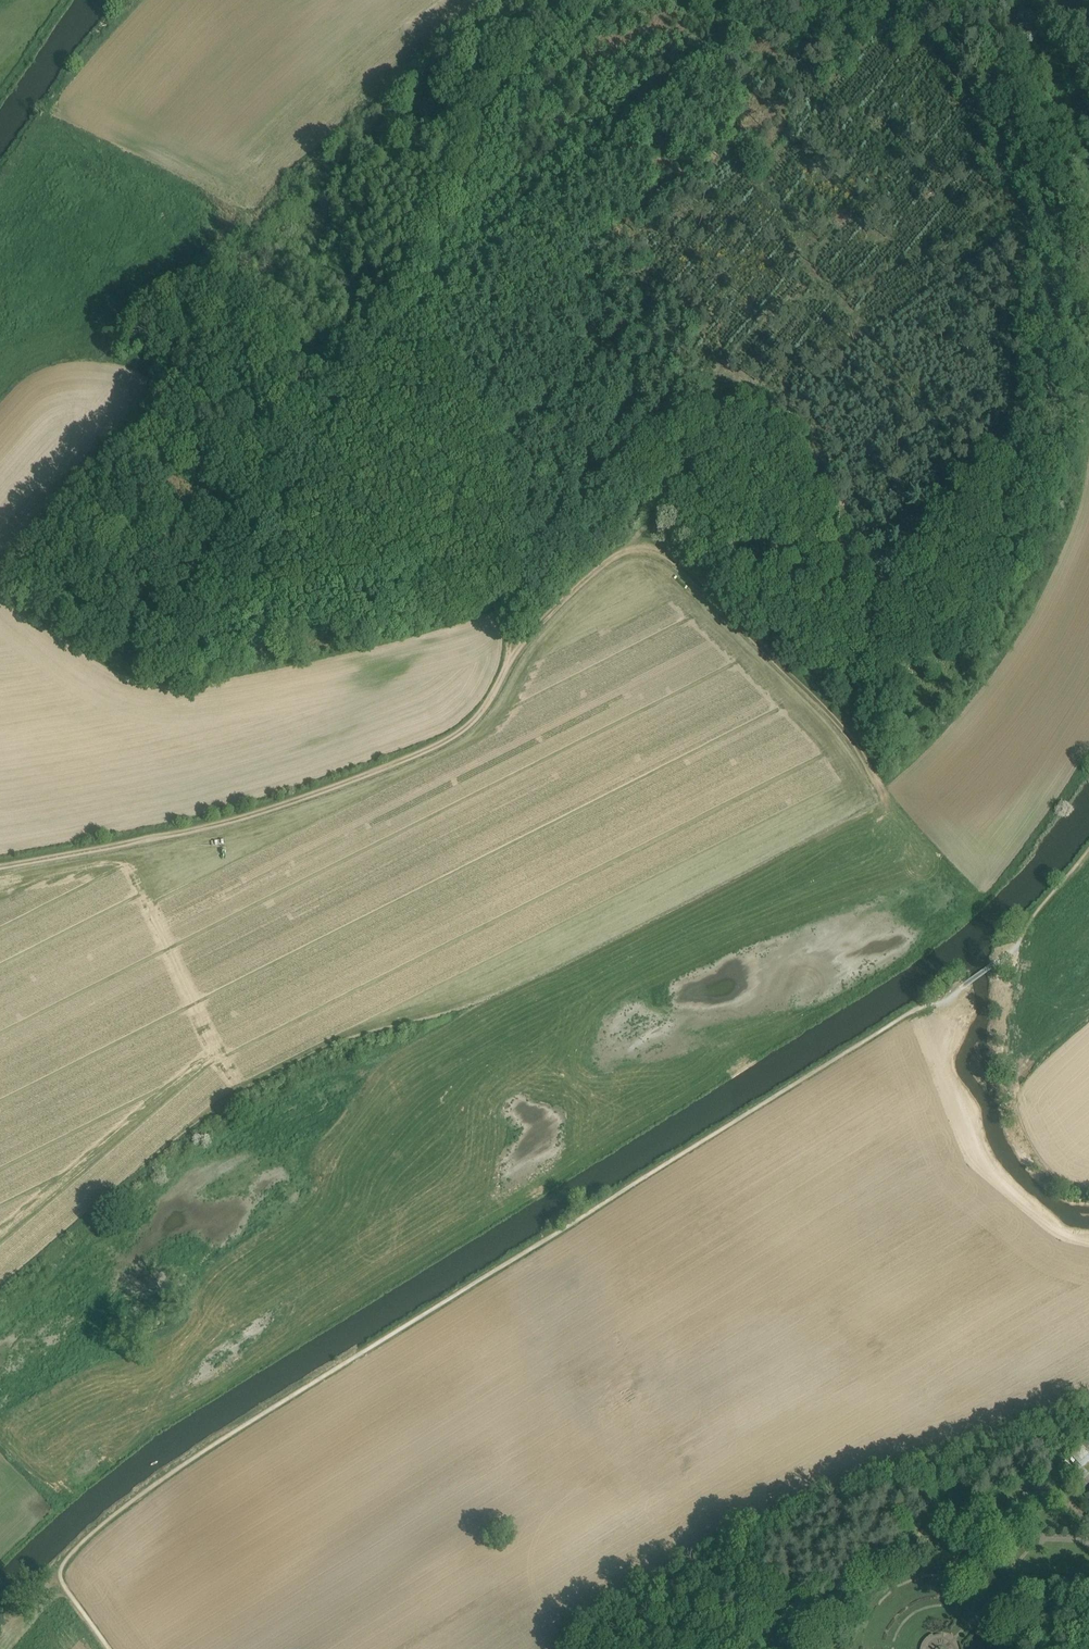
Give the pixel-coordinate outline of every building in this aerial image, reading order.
[(1074,1454),(1081,1461),(1088,1454),(1088,1440),(1074,1454)] [(1081,1465),(1073,1472),(1083,1482),(1088,1475),(1088,1473),(1081,1465)] [(1082,1519),(1073,1511),(1069,1515),(1078,1524),(1082,1519)]
